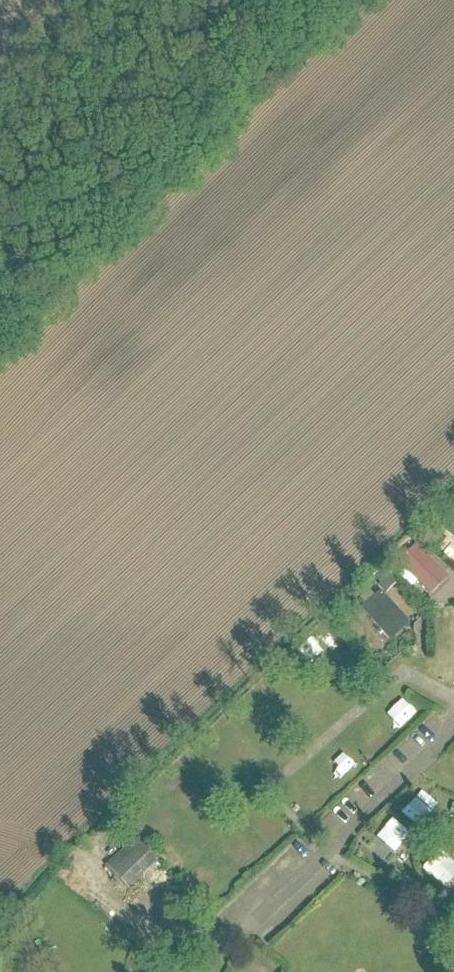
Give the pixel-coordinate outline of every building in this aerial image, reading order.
[(446,538),(437,550),(453,563),(453,544),(446,538)] [(415,580),(431,596),(449,578),(432,562),(433,561),(424,552),(417,558),(418,559),(401,577),(403,579),(402,580),(408,586),(415,580)] [(392,641),(410,623),(380,592),(362,609),(392,641)] [(361,642),(376,631),(368,621),(354,631),(361,642)] [(319,667),(336,651),(322,636),(305,652),(319,667)] [(325,747),(331,754),(320,763),(334,780),(358,761),(339,736),(325,747)] [(369,833),(389,849),(406,828),(386,812),(369,833)] [(119,890),(145,871),(131,852),(105,871),(119,890)]
